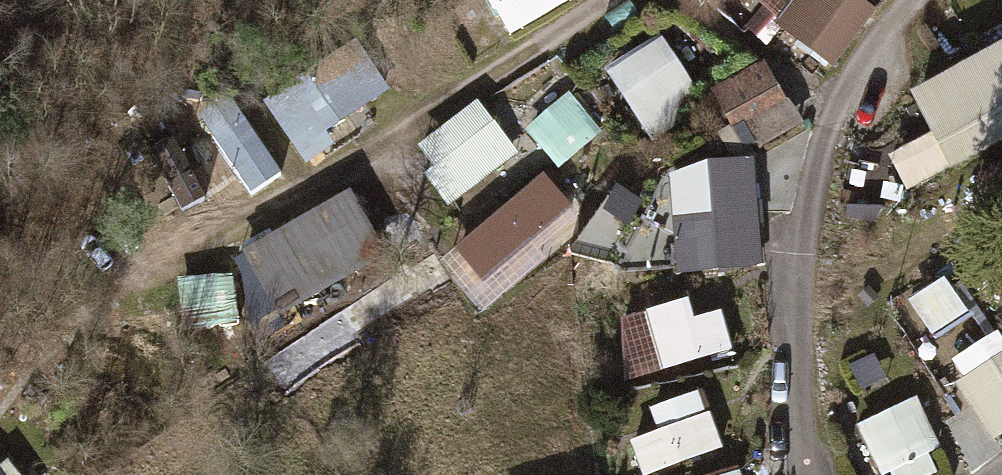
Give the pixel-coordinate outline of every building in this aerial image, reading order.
[(497,40),(567,7),(563,0),(479,0),(497,40)] [(854,0),(749,0),(746,3),(831,69),(873,15),(854,0)] [(660,38),(604,72),(648,145),(704,111),(660,38)] [(907,95),(947,176),(1001,150),(1001,48),(907,95)] [(776,99),(762,65),(710,87),(725,121),(776,99)] [(595,134),(554,85),(535,101),(547,116),(523,136),(551,170),(595,134)] [(353,99),(312,123),(326,147),(367,124),(353,99)] [(428,132),(458,181),(503,154),(473,105),(428,132)] [(129,213),(154,200),(127,151),(102,164),(129,213)] [(886,169),(849,160),(840,195),(878,204),(886,169)] [(241,162),(169,203),(184,229),(256,189),(241,162)] [(1001,233),(1001,165),(964,182),(991,239),(1001,233)] [(715,264),(746,264),(745,171),(708,171),(708,232),(684,232),(684,275),(715,274),(715,264)] [(542,199),(491,226),(503,247),(508,244),(521,267),(561,245),(547,220),(552,217),(542,199)] [(237,244),(263,319),(390,274),(364,200),(237,244)] [(228,269),(202,274),(215,345),(241,341),(228,269)] [(619,368),(629,383),(660,374),(664,385),(736,364),(720,312),(691,321),(685,301),(619,321),(619,368)] [(962,318),(932,338),(952,368),(982,348),(962,318)] [(869,348),(840,363),(855,390),(883,375),(869,348)] [(950,387),(986,447),(1001,437),(1001,356),(950,387)] [(637,474),(661,474),(721,453),(708,416),(701,418),(693,395),(645,412),(654,436),(626,446),(637,474)] [(852,429),(871,474),(887,474),(888,474),(933,474),(926,459),(935,456),(914,404),(852,429)] [(6,463),(0,468),(0,474),(15,474),(6,463)]
